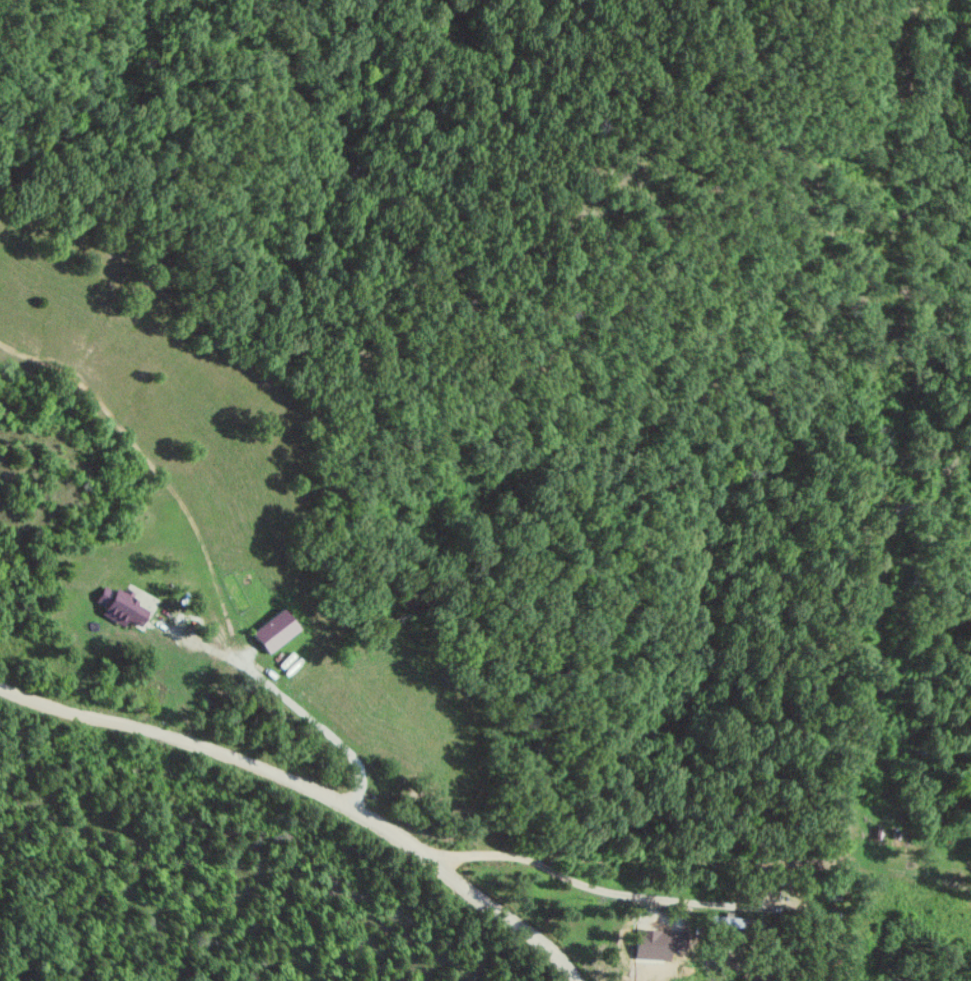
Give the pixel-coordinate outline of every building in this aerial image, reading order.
[(123,619),(136,627),(146,609),(111,589),(97,613),(120,625),(123,619)] [(248,634),(265,655),(295,630),(278,609),(248,634)] [(718,930),(759,931),(759,919),(709,917),(709,927),(718,927),(718,930)]
